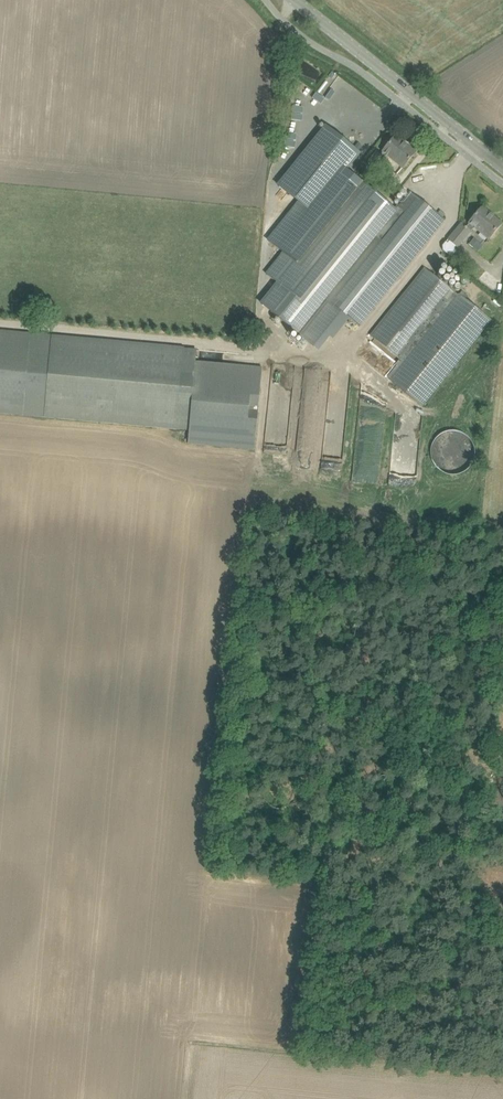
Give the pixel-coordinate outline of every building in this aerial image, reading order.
[(278,284),(262,304),(297,333),(325,298),(396,210),(346,169),(360,152),(327,126),(279,186),(300,203),(269,242),(284,254),(267,275),(278,284)] [(396,136),(389,144),(383,151),(380,155),(376,151),(367,161),(378,170),(386,160),(389,156),(402,167),(415,152),(396,136)] [(325,298),(342,312),(346,315),(350,318),(359,326),(438,228),(444,219),(410,191),(408,195),(403,200),(396,210),(325,298)] [(446,241),(443,245),(443,250),(453,258),(458,252),(454,248),(456,246),(458,247),(471,231),(474,227),(489,239),(494,232),(501,224),(482,207),(466,227),(461,223),(454,232),(446,242),(446,241)] [(474,238),(469,244),(474,248),(480,242),(474,238)] [(424,268),(370,335),(399,358),(395,364),(396,365),(387,377),(423,405),(491,321),(424,268)] [(0,330),(0,413),(44,417),(48,379),(35,378),(39,335),(52,336),(52,335),(0,330)] [(48,379),(44,417),(189,430),(193,387),(181,386),(184,350),(184,347),(52,335),(52,336),(39,335),(35,378),(48,379)] [(363,348),(358,353),(376,369),(381,364),(363,348)] [(197,351),(184,350),(181,386),(193,387),(189,430),(188,444),(254,450),(262,367),(196,361),(197,351)] [(345,425),(346,400),(330,399),(329,424),(345,425)] [(447,472),(451,472),(456,472),(460,471),(464,468),(468,465),(470,462),(472,458),(473,453),(474,449),(473,444),(471,440),(468,436),(465,433),(461,431),(457,429),(452,429),(448,429),(443,430),(439,433),(436,436),(433,439),(431,443),(430,448),(430,452),(431,457),(433,461),(435,465),(439,468),(443,470),(447,472)] [(343,443),(338,443),(338,449),(329,449),(329,456),(343,456),(343,443)]
